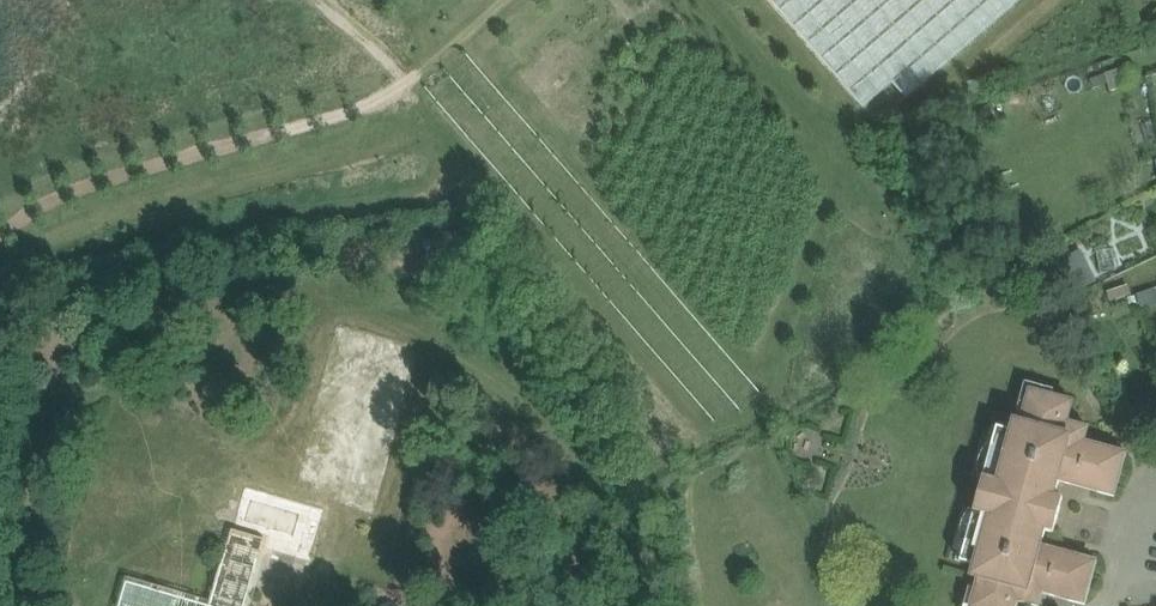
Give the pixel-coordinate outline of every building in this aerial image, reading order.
[(863,108),(891,84),(908,103),(1024,0),(767,0),(863,108)] [(1095,58),(1098,71),(1135,63),(1132,49),(1095,58)] [(1031,390),(1022,423),(1014,421),(1010,433),(999,429),(976,513),(964,509),(950,560),(976,567),(965,605),(1017,605),(1018,605),(1021,605),(1040,605),(1043,594),(1086,605),(1087,605),(1099,562),(1044,547),(1048,533),(1056,535),(1065,500),(1057,498),(1061,484),(1115,499),(1128,455),(1088,444),(1092,429),(1070,423),(1076,402),(1031,390)] [(246,483),(213,600),(124,574),(115,605),(250,605),(266,548),(314,562),(330,507),(246,483)]
